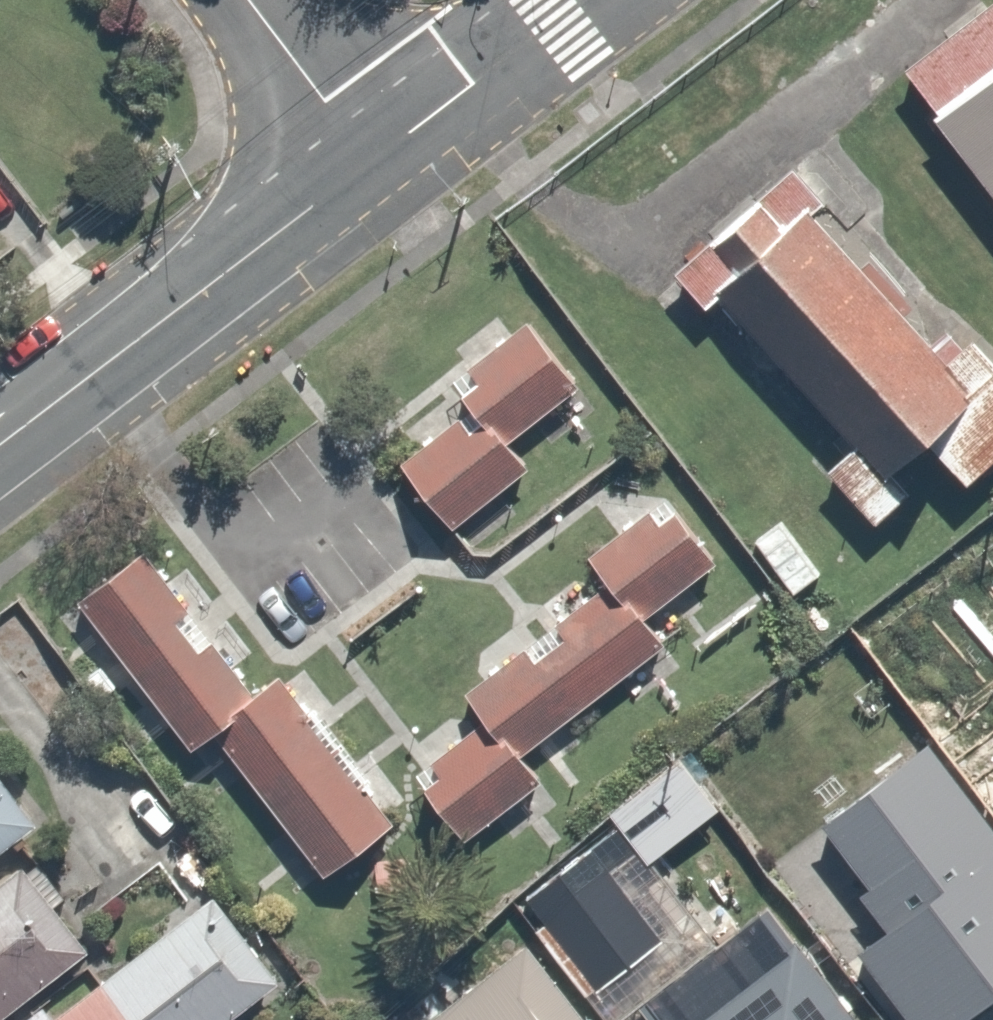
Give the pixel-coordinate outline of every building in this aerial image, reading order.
[(892,67),(920,102),(911,109),(992,214),(992,0),(979,0),(892,67)] [(661,267),(693,303),(703,294),(838,440),(815,464),(863,519),(903,480),(884,460),(913,434),(954,476),(992,442),(992,378),(987,369),(958,387),(796,211),(812,197),(778,162),(661,267)] [(570,371),(522,311),(444,374),(466,402),(492,434),(570,371)] [(445,528),(520,469),(492,434),(466,402),(392,462),(445,528)] [(592,569),(637,618),(701,558),(644,496),(580,555),(592,569)] [(819,566),(781,513),(748,536),(786,590),(819,566)] [(206,731),(258,690),(138,533),(66,588),(187,745),(206,731)] [(637,618),(592,569),(458,693),(472,709),(517,757),(651,633),(637,618)] [(968,643),(917,578),(849,632),(899,696),(968,643)] [(393,816),(282,672),(258,690),(206,731),(317,875),(393,816)] [(402,774),(455,832),(525,767),(517,757),(472,709),(402,774)] [(862,871),(849,882),(876,916),(842,943),(903,1019),(952,1019),(987,992),(992,1000),(992,828),(918,735),(817,816),(862,871)] [(30,816),(0,776),(0,839),(30,816)] [(536,916),(584,982),(657,929),(609,863),(536,916)] [(9,868),(0,875),(0,1012),(75,957),(9,868)] [(197,883),(17,1019),(212,1019),(268,978),(197,883)] [(738,974),(719,946),(656,988),(675,1016),(668,1019),(860,1019),(802,931),(738,974)] [(509,947),(413,1019),(565,1019),(509,947)]
